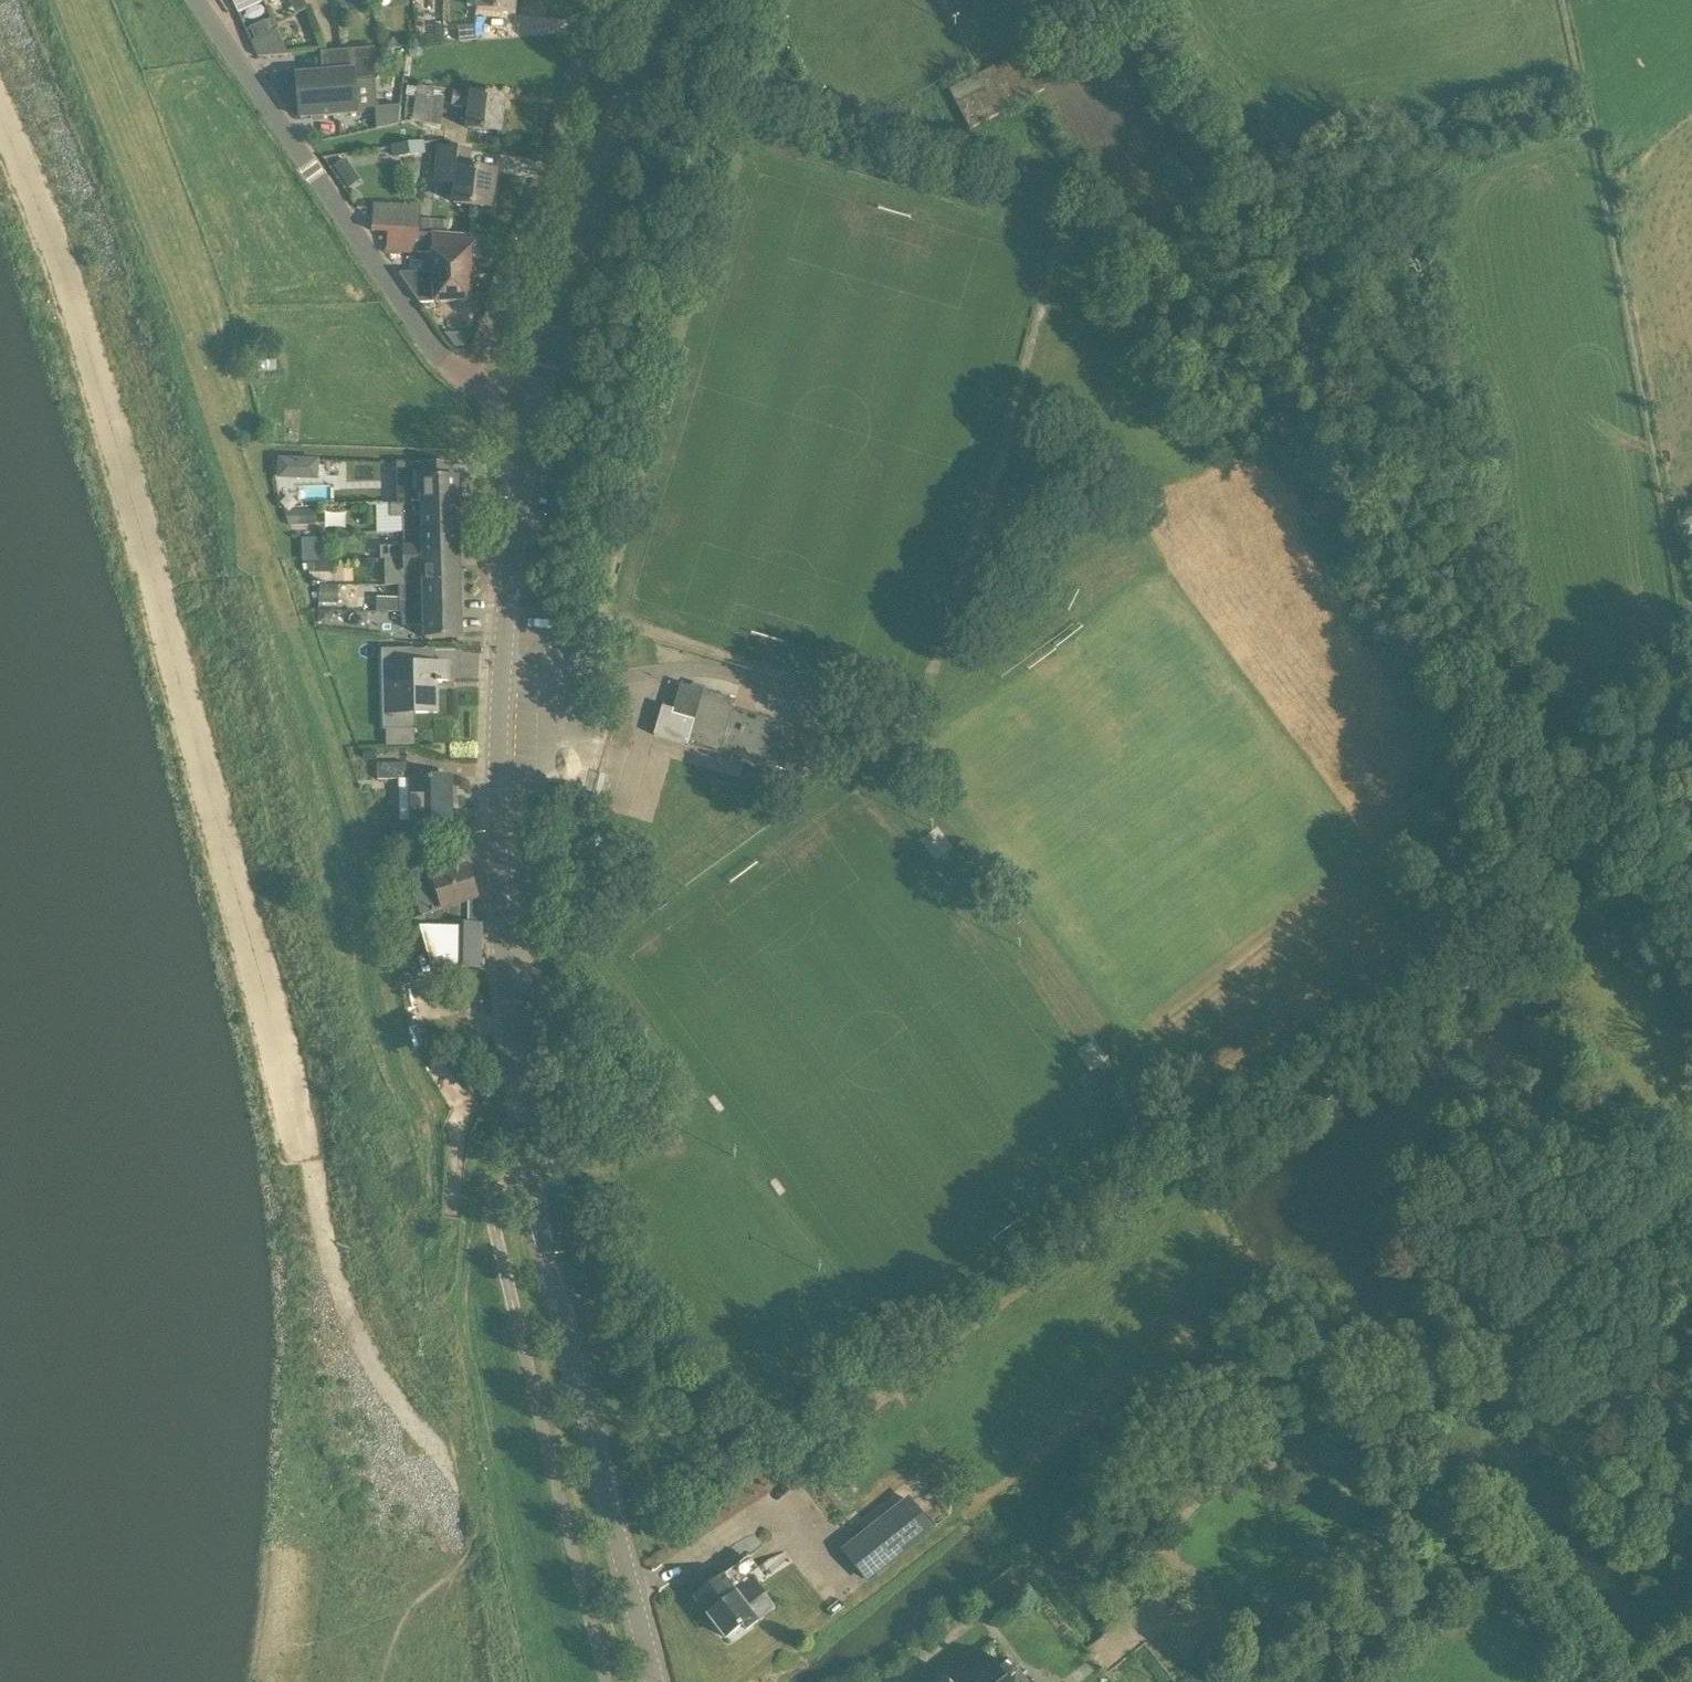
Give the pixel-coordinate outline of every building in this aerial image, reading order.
[(295,15),(307,10),(303,0),(288,0),(295,15)] [(477,11),(514,15),(516,0),(478,0),(477,11)] [(250,43),(257,58),(288,56),(276,31),(270,33),(265,21),(249,29),(255,41),(250,43)] [(436,26),(436,43),(445,43),(444,26),(436,26)] [(457,29),(458,41),(458,42),(476,41),(475,27),(457,29)] [(423,47),(408,48),(409,58),(423,57),(423,47)] [(356,50),(321,53),(322,72),(312,73),(312,69),(287,71),(289,95),(298,95),(300,119),(357,115),(355,83),(378,81),(375,49),(356,50)] [(441,126),(445,90),(416,86),(412,122),(441,126)] [(470,109),(467,130),(500,134),(504,99),(471,94),(471,95),(453,93),(451,106),(470,109)] [(398,122),(397,108),(375,109),(377,130),(398,126),(398,122)] [(423,142),(392,147),(394,160),(425,155),(423,142)] [(490,209),(495,173),(468,170),(470,152),(439,148),(434,182),(456,185),(453,204),(490,209)] [(334,168),(341,178),(352,171),(345,160),(334,168)] [(371,232),(387,233),(418,234),(419,210),(373,207),(371,232)] [(470,238),(448,236),(418,234),(387,233),(386,252),(432,255),(432,262),(434,304),(470,303),(469,276),(472,276),(470,238)] [(319,479),(319,460),(278,460),(278,479),(319,479)] [(399,491),(390,491),(390,506),(457,506),(456,475),(421,475),(421,486),(399,487),(399,491)] [(457,506),(390,506),(376,506),(377,534),(403,534),(422,534),(457,532),(457,506)] [(315,525),(315,510),(296,511),(297,526),(315,525)] [(304,551),(321,550),(320,527),(303,528),(304,551)] [(380,561),(384,561),(406,560),(458,559),(457,532),(422,534),(403,534),(404,547),(379,547),(380,561)] [(320,561),(319,552),(302,553),(302,562),(320,561)] [(406,560),(384,561),(384,572),(404,572),(404,586),(424,587),(459,585),(458,559),(406,560)] [(308,563),(308,572),(333,572),(333,563),(308,563)] [(399,598),(376,598),(376,612),(399,612),(399,614),(459,612),(459,585),(424,587),(404,586),(398,586),(399,598)] [(338,602),(338,587),(318,587),(318,604),(338,604),(338,602)] [(333,611),(319,611),(319,624),(326,624),(333,620),(333,611)] [(460,639),(459,612),(399,614),(402,614),(402,628),(425,627),(425,640),(460,639)] [(384,731),(387,731),(415,731),(415,714),(437,714),(437,684),(441,684),(441,682),(448,682),(448,664),(415,665),(415,649),(382,650),(384,731)] [(673,711),(662,707),(653,737),(719,756),(721,752),(802,776),(814,734),(733,710),(735,701),(680,685),(673,711)] [(603,695),(601,702),(611,704),(613,698),(603,695)] [(407,764),(377,765),(377,780),(407,780),(407,764)] [(450,779),(450,778),(412,778),(413,823),(451,822),(451,804),(448,804),(448,779),(450,779)] [(415,829),(398,835),(404,852),(421,846),(415,829)] [(467,867),(444,874),(439,858),(430,861),(406,869),(421,917),(477,899),(467,867)] [(478,969),(479,928),(470,928),(470,922),(477,922),(477,899),(421,917),(425,930),(436,967),(478,969)] [(425,930),(421,917),(393,927),(397,939),(425,930)] [(438,1008),(431,969),(405,974),(412,1013),(438,1008)] [(446,1063),(467,1088),(477,1080),(456,1054),(446,1063)] [(477,1080),(467,1088),(471,1094),(482,1086),(477,1080)] [(843,1551),(869,1583),(934,1531),(909,1499),(843,1551)] [(773,1611),(750,1578),(733,1590),(724,1578),(694,1599),(694,1600),(697,1598),(710,1615),(707,1617),(725,1639),(742,1626),(746,1631),(773,1611)] [(1006,1681),(1027,1681),(1019,1672),(1006,1681)]
